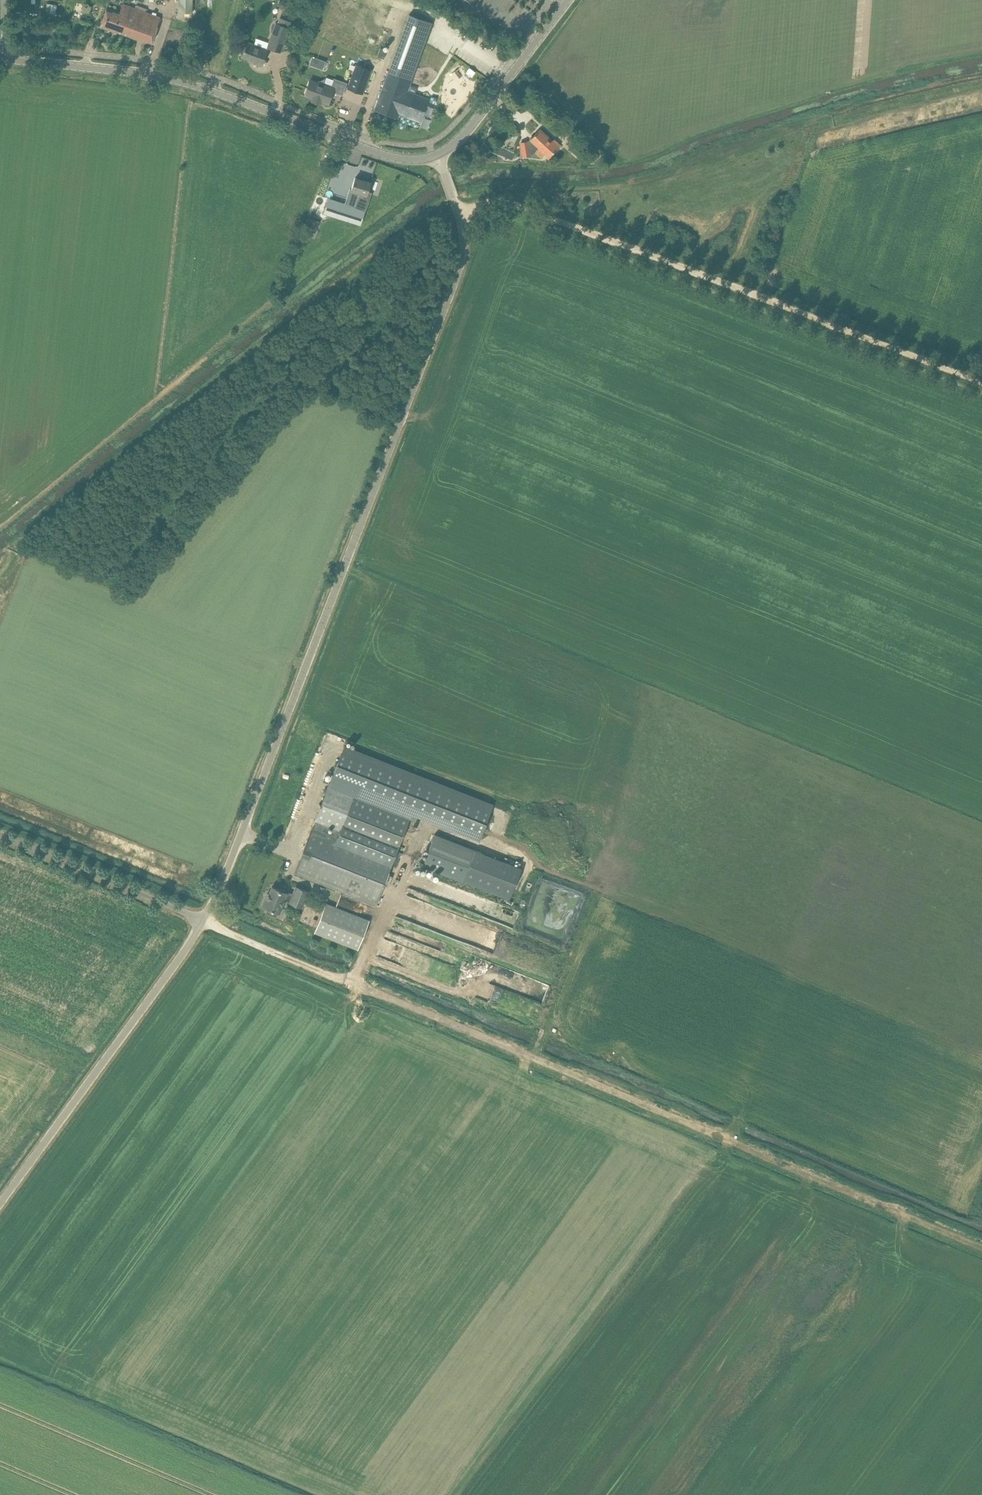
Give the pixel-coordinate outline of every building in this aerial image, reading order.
[(192,0),(178,0),(178,12),(192,12),(192,0)] [(151,44),(160,17),(131,7),(131,5),(123,2),(120,12),(107,8),(100,25),(151,44)] [(388,71),(374,110),(398,118),(399,114),(407,117),(421,122),(430,99),(415,94),(407,91),(412,80),(432,23),(409,15),(388,71)] [(269,43),(268,47),(280,52),(289,28),(291,22),(279,18),(277,24),(276,24),(269,43)] [(247,42),(245,47),(244,47),(242,48),(240,52),(241,54),(243,55),(242,56),(249,59),(248,61),(262,66),(267,49),(247,42)] [(312,57),(309,65),(316,67),(320,66),(324,67),(326,61),(312,57)] [(357,65),(348,88),(362,93),(371,70),(357,65)] [(308,85),(305,95),(313,98),(312,101),(319,103),(320,100),(328,103),(332,91),(342,95),(345,86),(333,82),(334,80),(327,77),(324,85),(310,80),(308,85)] [(558,147),(539,130),(530,140),(527,141),(521,143),(523,156),(530,155),(532,154),(537,154),(541,158),(545,153),(549,157),(558,147)] [(594,150),(590,153),(595,159),(599,156),(594,150)] [(339,201),(334,216),(361,224),(365,211),(366,211),(369,202),(372,193),(367,191),(369,187),(370,182),(363,180),(364,178),(357,176),(357,178),(355,177),(352,187),(352,189),(350,188),(345,202),(339,201)] [(602,213),(601,206),(591,207),(592,214),(602,213)] [(306,230),(304,236),(310,239),(313,232),(315,233),(320,221),(311,218),(309,217),(305,229),(306,230)] [(292,227),(285,242),(292,245),(298,230),(292,227)] [(344,746),(295,873),(375,905),(410,816),(413,818),(415,813),(479,838),(492,805),(344,746)] [(434,834),(422,865),(462,881),(463,880),(475,850),(434,834)] [(521,868),(475,850),(463,880),(509,899),(521,868)] [(282,889),(281,890),(272,886),(269,894),(267,893),(262,906),(268,908),(266,913),(276,916),(278,912),(279,913),(284,900),(302,907),(308,891),(296,886),(292,895),(287,893),(287,892),(286,892),(285,891),(282,889)] [(314,932),(358,949),(370,919),(326,902),(314,932)]
